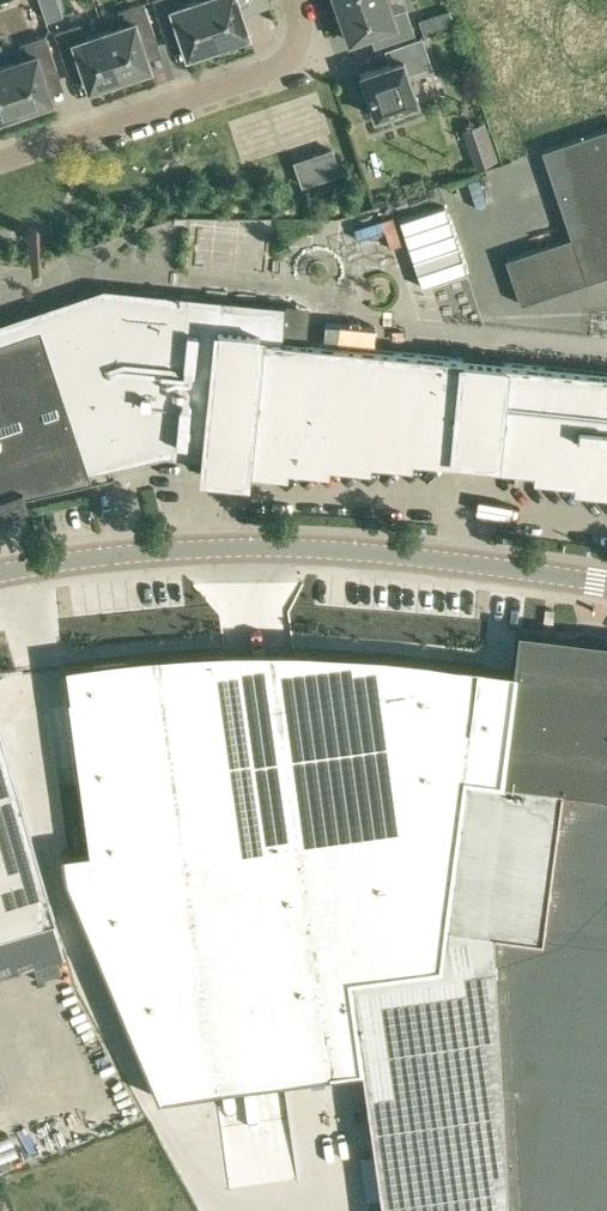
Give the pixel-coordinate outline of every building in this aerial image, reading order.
[(203,0),(192,0),(183,3),(182,0),(153,0),(164,32),(178,28),(187,55),(218,44),(203,0)] [(218,44),(249,34),(240,7),(259,0),(203,0),(218,44)] [(339,9),(365,0),(336,0),(339,9)] [(339,9),(349,40),(376,31),(381,44),(415,33),(406,7),(392,12),(388,0),(365,0),(339,9)] [(142,40),(155,35),(144,1),(118,10),(123,24),(104,30),(120,77),(151,67),(142,40)] [(120,77),(104,30),(85,36),(80,23),(55,31),(66,65),(80,61),(89,88),(120,77)] [(44,73),(57,68),(46,34),(20,43),(25,57),(6,63),(22,110),(53,100),(44,73)] [(360,73),(366,88),(365,88),(369,101),(370,101),(375,116),(379,115),(381,120),(401,113),(400,108),(418,101),(408,72),(431,64),(422,37),(392,47),(396,61),(360,73)] [(6,63),(0,65),(0,118),(22,110),(6,63)] [(542,149),(571,236),(506,258),(521,303),(606,274),(606,127),(542,149)] [(308,175),(344,162),(336,139),(300,152),(308,175)] [(447,197),(402,213),(425,280),(470,265),(447,197)] [(492,467),(533,471),(533,478),(574,482),(573,489),(606,492),(606,373),(303,343),(283,341),(287,304),(104,286),(0,321),(0,502),(24,496),(92,481),(89,472),(166,454),(204,458),(202,473),(244,477),(245,471),(286,475),(287,468),(328,472),(329,465),(370,469),(370,462),(411,466),(412,459),(453,463),(454,455),(493,459),(492,467)] [(349,977),(362,1068),(375,1154),(381,1198),(383,1210),(606,1210),(606,643),(601,642),(603,630),(585,627),(584,640),(520,632),(515,666),(501,777),(465,772),(445,924),(440,964),(349,977)] [(89,850),(57,854),(160,1096),(362,1068),(349,977),(440,964),(445,924),(465,772),(501,777),(515,666),(479,662),(407,657),(356,652),(293,649),(304,728),(235,737),(225,650),(156,655),(110,660),(64,667),(89,850)] [(64,955),(54,919),(55,918),(0,727),(0,974),(64,955)] [(326,1175),(348,1173),(344,1136),(322,1139),(326,1175)]
